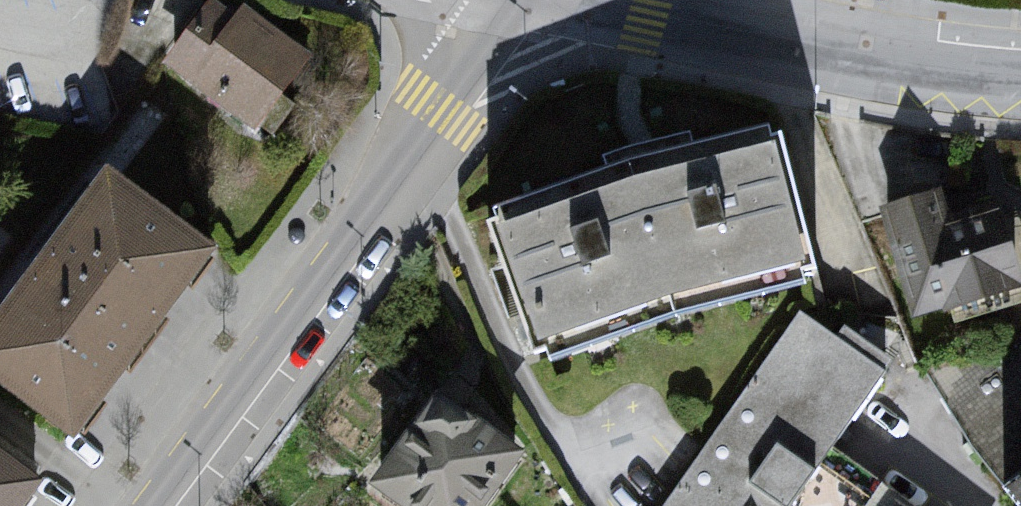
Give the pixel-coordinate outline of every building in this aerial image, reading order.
[(172,57),(253,119),(307,48),(244,0),(243,0),(235,11),(220,0),(216,0),(172,57)] [(642,168),(490,224),(534,367),(675,318),(819,275),(781,134),(652,165),(642,168)] [(0,295),(0,369),(78,428),(217,239),(110,159),(0,295)] [(889,210),(924,323),(1020,294),(1020,256),(1003,197),(949,213),(943,193),(889,210)] [(662,505),(794,505),(899,358),(845,320),(837,332),(802,308),(662,505)] [(374,481),(409,505),(485,505),(527,450),(437,397),(374,481)] [(41,469),(0,438),(0,505),(12,505),(41,469)] [(1009,483),(1020,499),(1020,474),(1009,483)]
